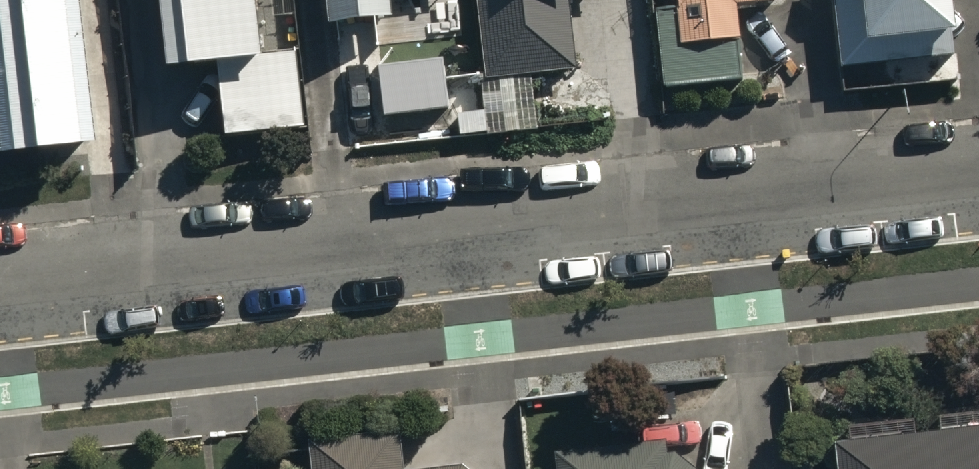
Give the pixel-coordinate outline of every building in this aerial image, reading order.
[(88,140),(72,0),(0,0),(0,149),(88,140)] [(262,53),(256,0),(161,0),(168,63),(218,58),(226,134),(305,125),(296,49),(262,53)] [(330,21),(391,13),(390,0),(328,0),(330,21)] [(499,72),(577,64),(571,0),(492,0),(499,72)] [(680,1),(654,4),(664,91),(746,81),(737,0),(680,0),(680,1)] [(839,67),(963,52),(956,0),(831,0),(839,67)] [(378,64),(384,114),(450,106),(444,56),(378,64)] [(828,434),(831,468),(978,468),(978,418),(828,434)] [(464,459),(402,467),(401,424),(309,436),(313,468),(476,468),(464,459)] [(546,452),(548,468),(685,468),(659,441),(546,452)]
